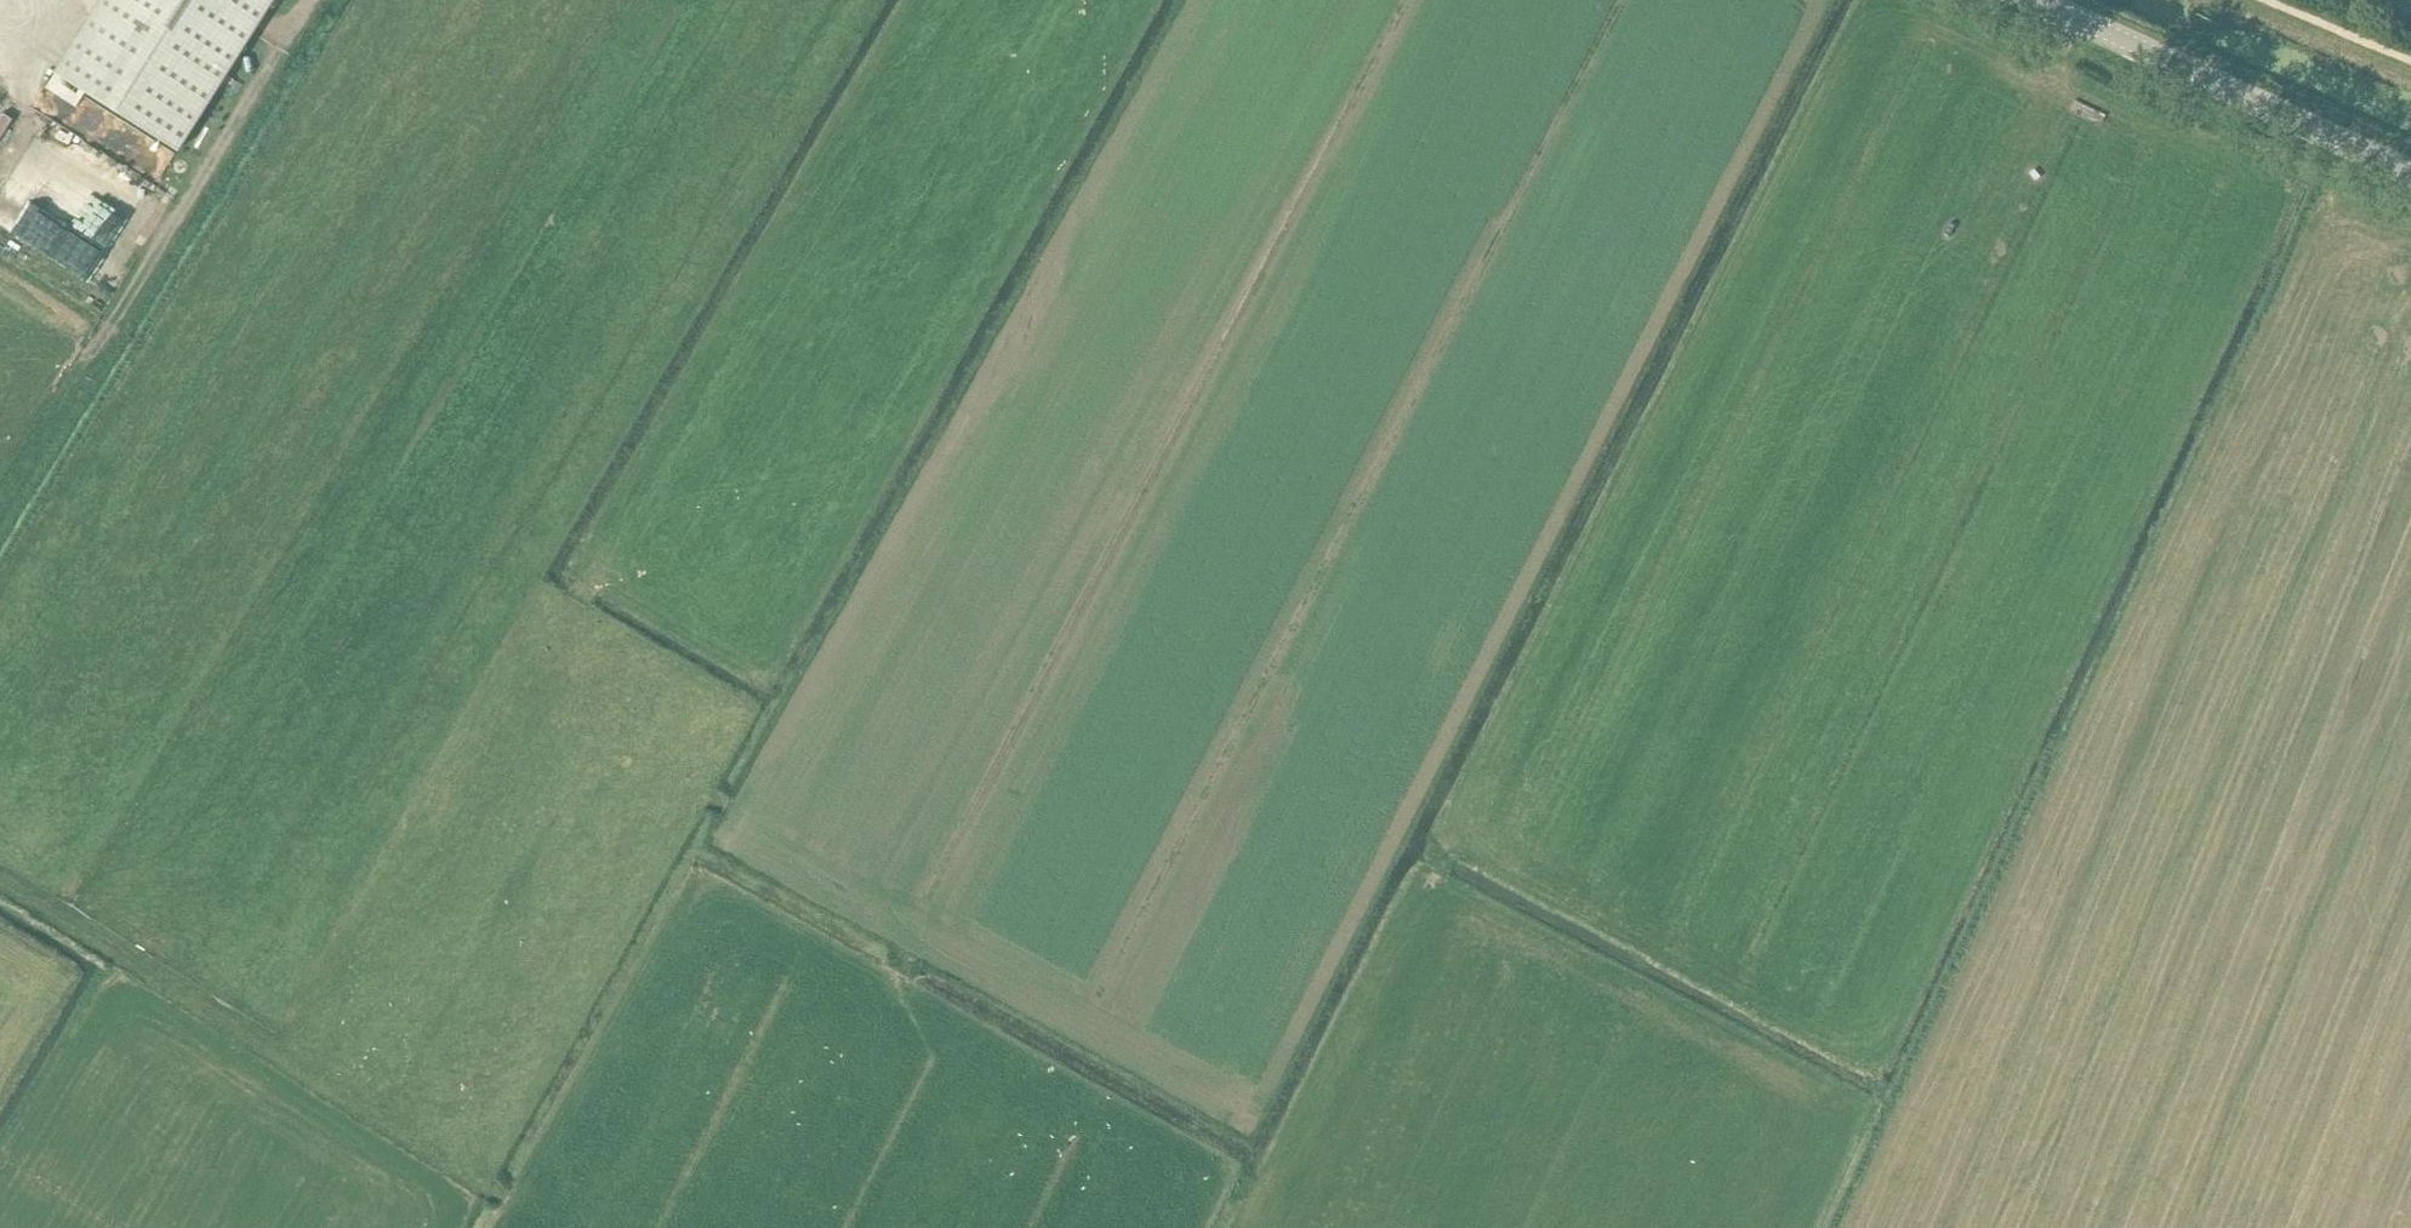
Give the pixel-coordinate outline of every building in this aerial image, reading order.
[(50,73),(54,75),(45,88),(75,107),(83,94),(172,150),(266,0),(96,0),(50,73)] [(43,246),(65,206),(0,170),(0,222),(43,246)]
